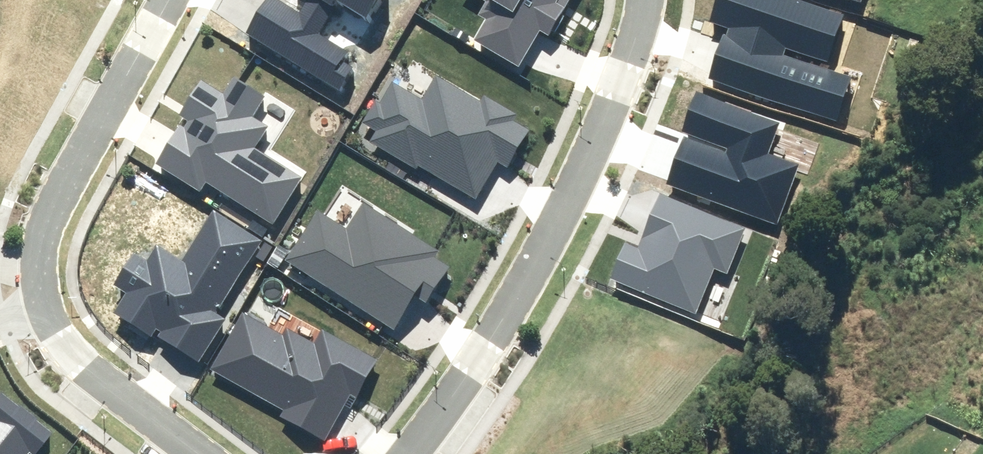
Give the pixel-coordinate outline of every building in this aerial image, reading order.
[(298,12),(278,0),(267,0),(248,31),(339,86),(351,67),(341,61),(346,52),(317,34),(337,2),(368,21),(381,0),(306,0),(298,12)] [(474,39),(519,66),(539,31),(548,36),(570,0),(485,0),(476,15),(485,20),(474,39)] [(708,78),(835,121),(850,77),(782,54),(785,46),(826,60),(841,13),(802,0),(719,0),(711,23),(728,29),(726,35),(723,34),(708,78)] [(375,132),(369,141),(418,170),(420,167),(477,201),(499,165),(506,169),(529,131),(509,119),(514,112),(482,93),(477,101),(435,76),(422,99),(393,82),(382,100),(376,96),(360,123),(375,132)] [(183,118),(155,163),(200,192),(206,183),(270,223),(299,178),(256,151),(269,130),(250,118),(263,98),(234,80),(224,95),(199,79),(177,114),(183,118)] [(684,137),(667,184),(778,224),(800,165),(768,153),(779,124),(696,93),(682,131),(727,148),(725,152),(684,137)] [(626,243),(611,279),(695,314),(715,269),(728,274),(747,230),(661,194),(639,248),(626,243)] [(319,211),(287,262),(392,328),(412,298),(423,305),(448,266),(437,259),(441,253),(362,203),(347,228),(319,211)] [(126,294),(114,313),(152,338),(157,330),(160,332),(157,337),(197,362),(226,318),(215,310),(259,243),(215,214),(182,264),(157,248),(148,262),(132,251),(110,284),(126,294)] [(241,313),(210,370),(283,409),(280,415),(325,439),(349,394),(356,398),(377,359),(322,329),(314,345),(285,330),(282,335),(241,313)] [(29,451),(33,453),(37,453),(53,435),(1,392),(0,394),(0,453),(27,453),(29,451)]
